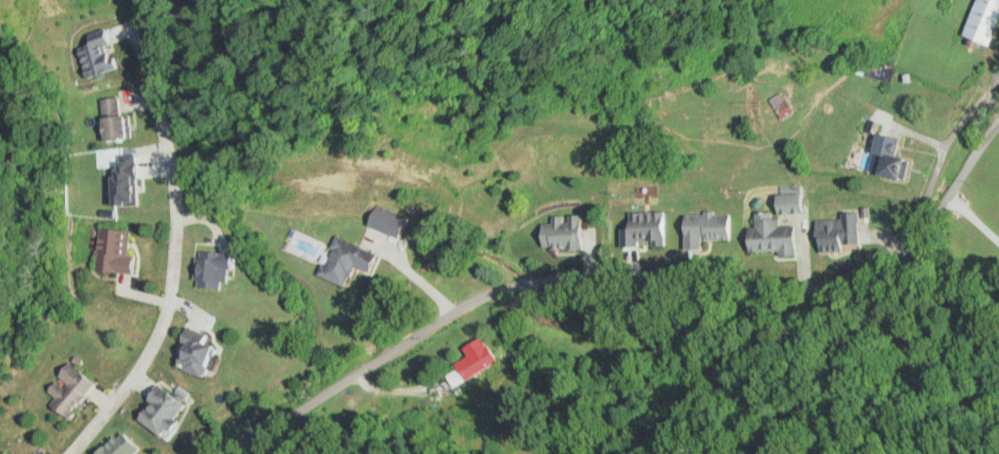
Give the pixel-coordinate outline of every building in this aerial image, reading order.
[(991,46),(998,23),(998,0),(975,0),(963,37),(991,46)] [(115,67),(106,29),(80,35),(83,50),(79,51),(84,74),(115,67)] [(121,115),(118,96),(98,99),(103,141),(129,138),(126,114),(121,115)] [(908,160),(893,157),(898,137),(888,134),(889,128),(876,125),(870,153),(877,155),(873,174),(903,181),(908,160)] [(776,212),(799,212),(799,196),(776,196),(776,212)] [(665,211),(623,212),(623,246),(666,245),(665,211)] [(732,239),(732,213),(682,214),(682,249),(702,248),(702,240),(732,239)] [(539,249),(582,249),(582,215),(551,216),(551,225),(538,225),(539,249)] [(859,215),(815,216),(815,249),(859,248),(859,215)] [(778,251),(779,257),(796,256),(796,225),(779,226),(778,218),(754,218),(755,228),(746,228),(746,252),(778,251)] [(134,256),(126,255),(129,231),(95,228),(91,270),(132,274),(134,256)] [(353,266),(365,271),(373,252),(333,236),(317,276),(345,287),(353,266)] [(211,337),(182,326),(169,360),(198,372),(211,337)] [(497,363),(483,336),(462,347),(467,357),(454,364),(456,369),(445,375),(452,387),(497,363)] [(92,383),(66,362),(46,388),(56,396),(48,406),(65,418),(92,383)] [(155,384),(132,416),(160,436),(183,404),(155,384)] [(127,432),(90,448),(92,453),(136,453),(127,432)]
